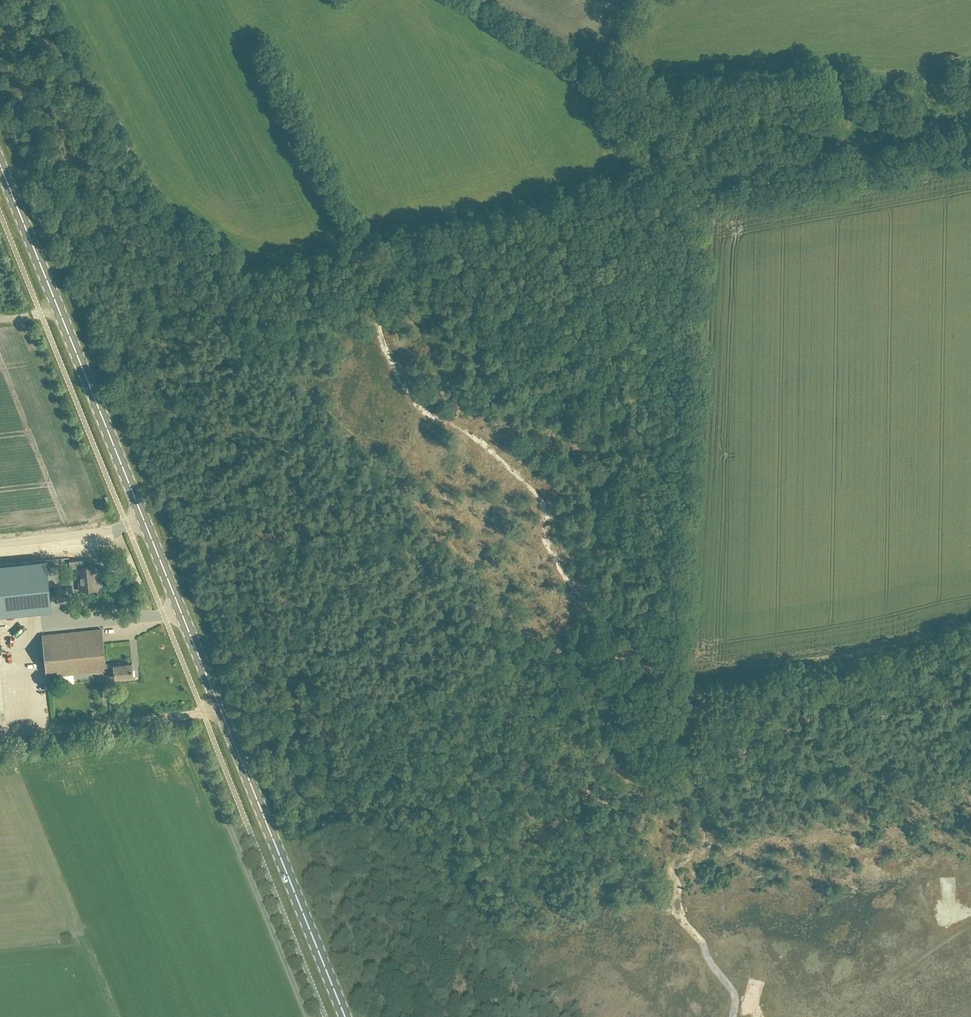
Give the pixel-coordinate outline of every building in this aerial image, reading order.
[(52,610),(47,560),(0,565),(0,615),(52,610)] [(80,591),(99,589),(96,566),(85,567),(84,560),(70,561),(71,568),(79,568),(81,590),(80,590),(80,591)] [(116,678),(134,676),(133,663),(115,664),(114,662),(106,663),(103,629),(43,635),(47,676),(107,670),(107,669),(115,668),(116,678)]
